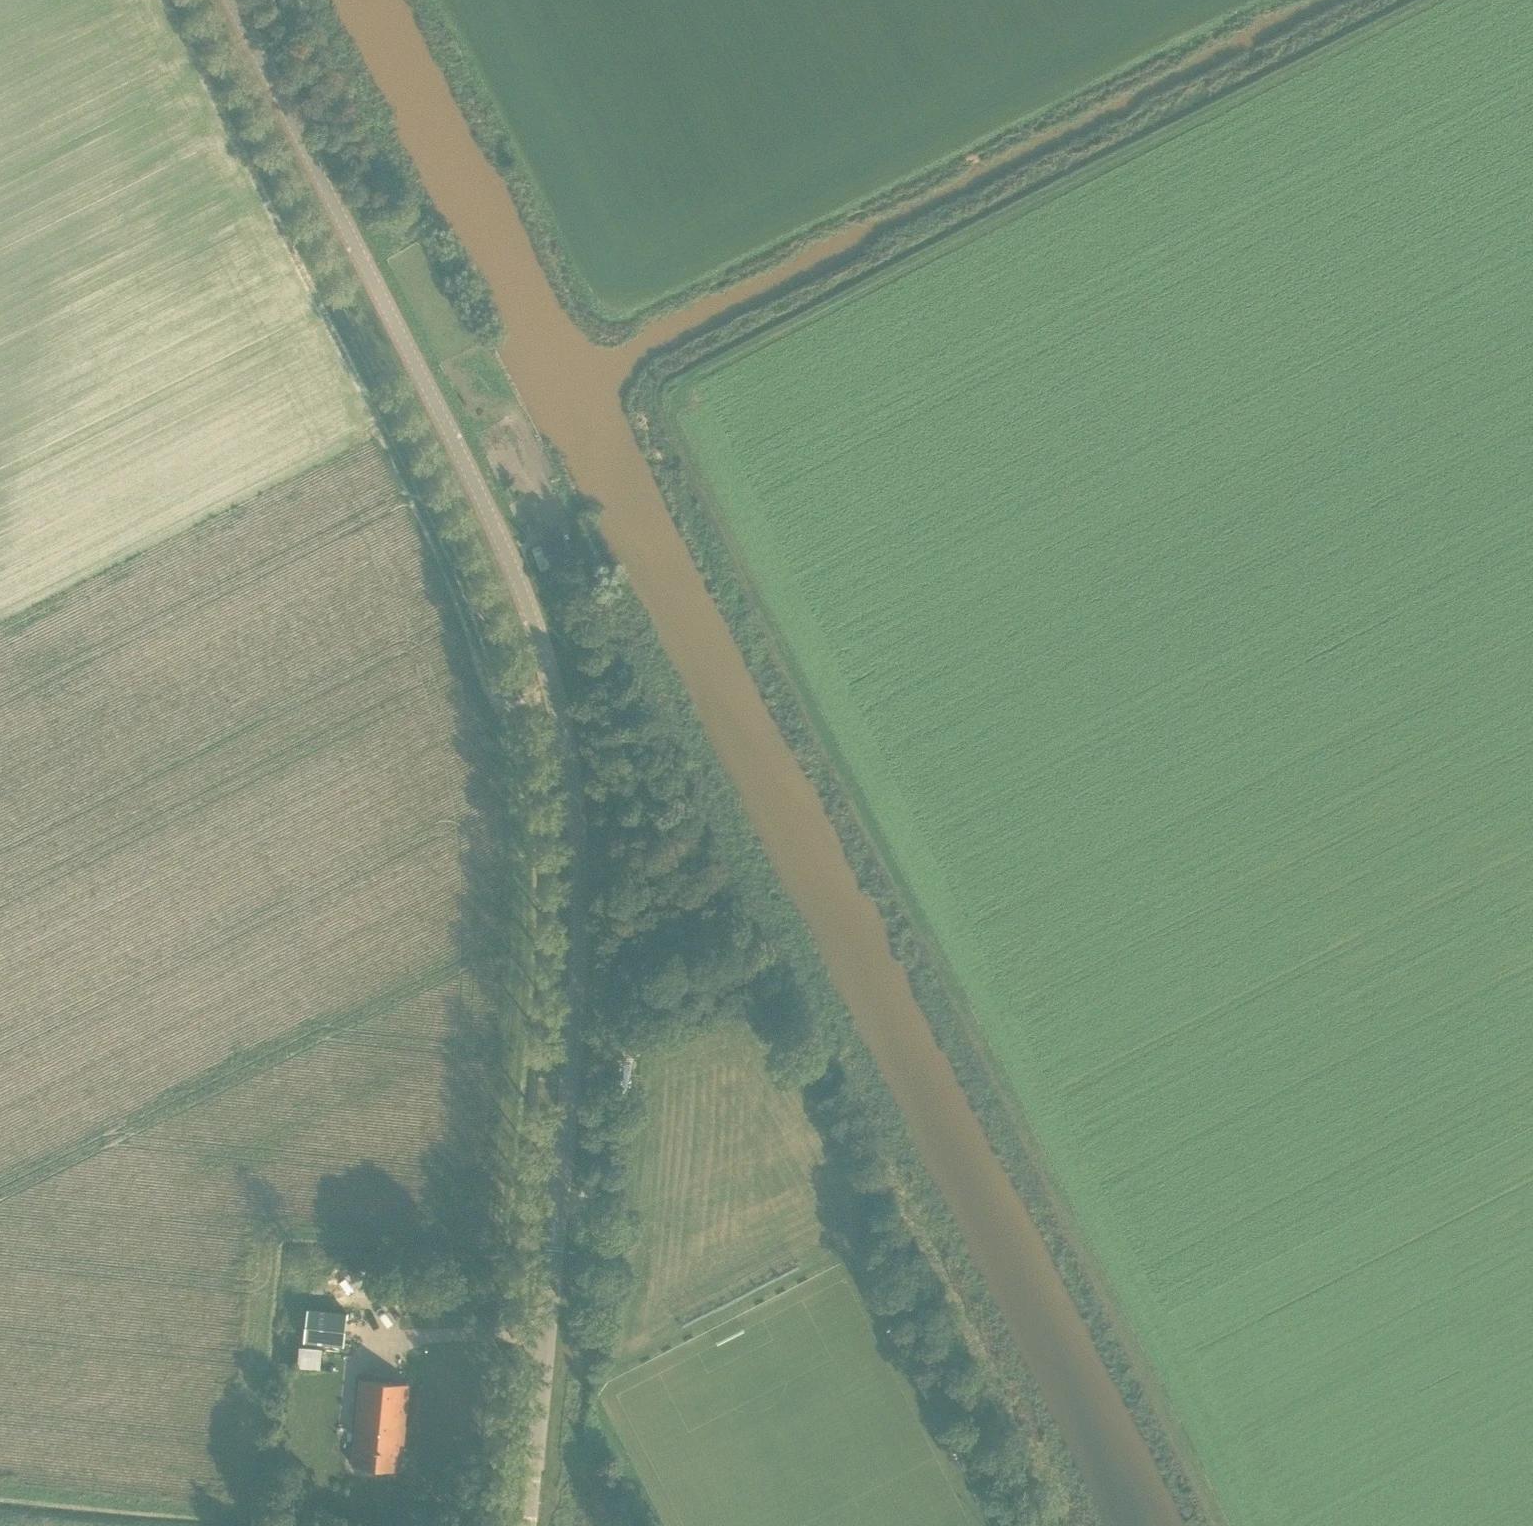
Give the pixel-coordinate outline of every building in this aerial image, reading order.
[(309,1308),(305,1341),(344,1346),(348,1312),(309,1308)] [(286,1363),(309,1364),(310,1342),(287,1341),(286,1363)] [(354,1464),(401,1468),(410,1384),(362,1380),(354,1464)]
